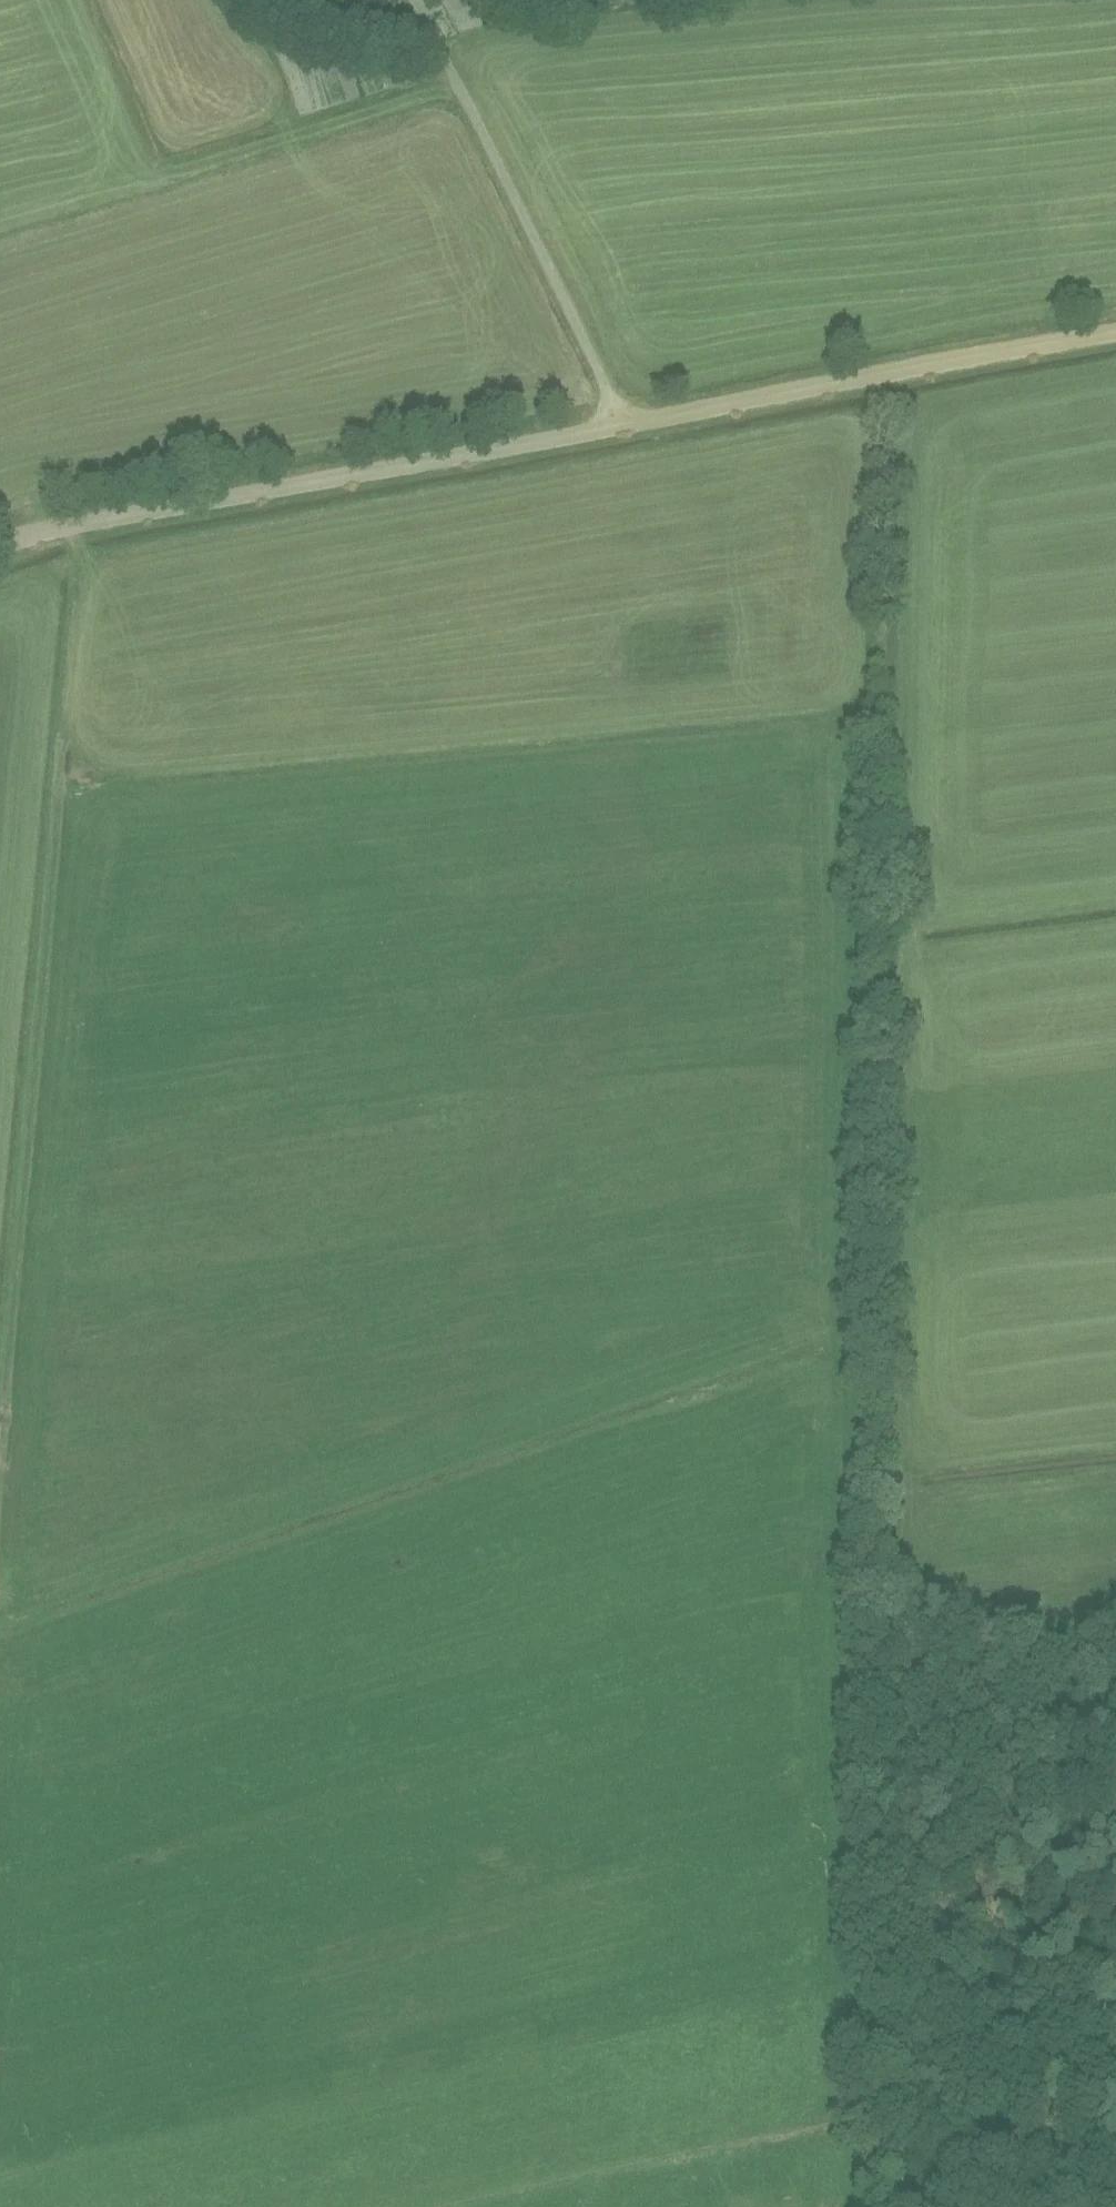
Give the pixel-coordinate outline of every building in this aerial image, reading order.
[(354,8),(380,10),(386,0),(350,0),(354,8)]
